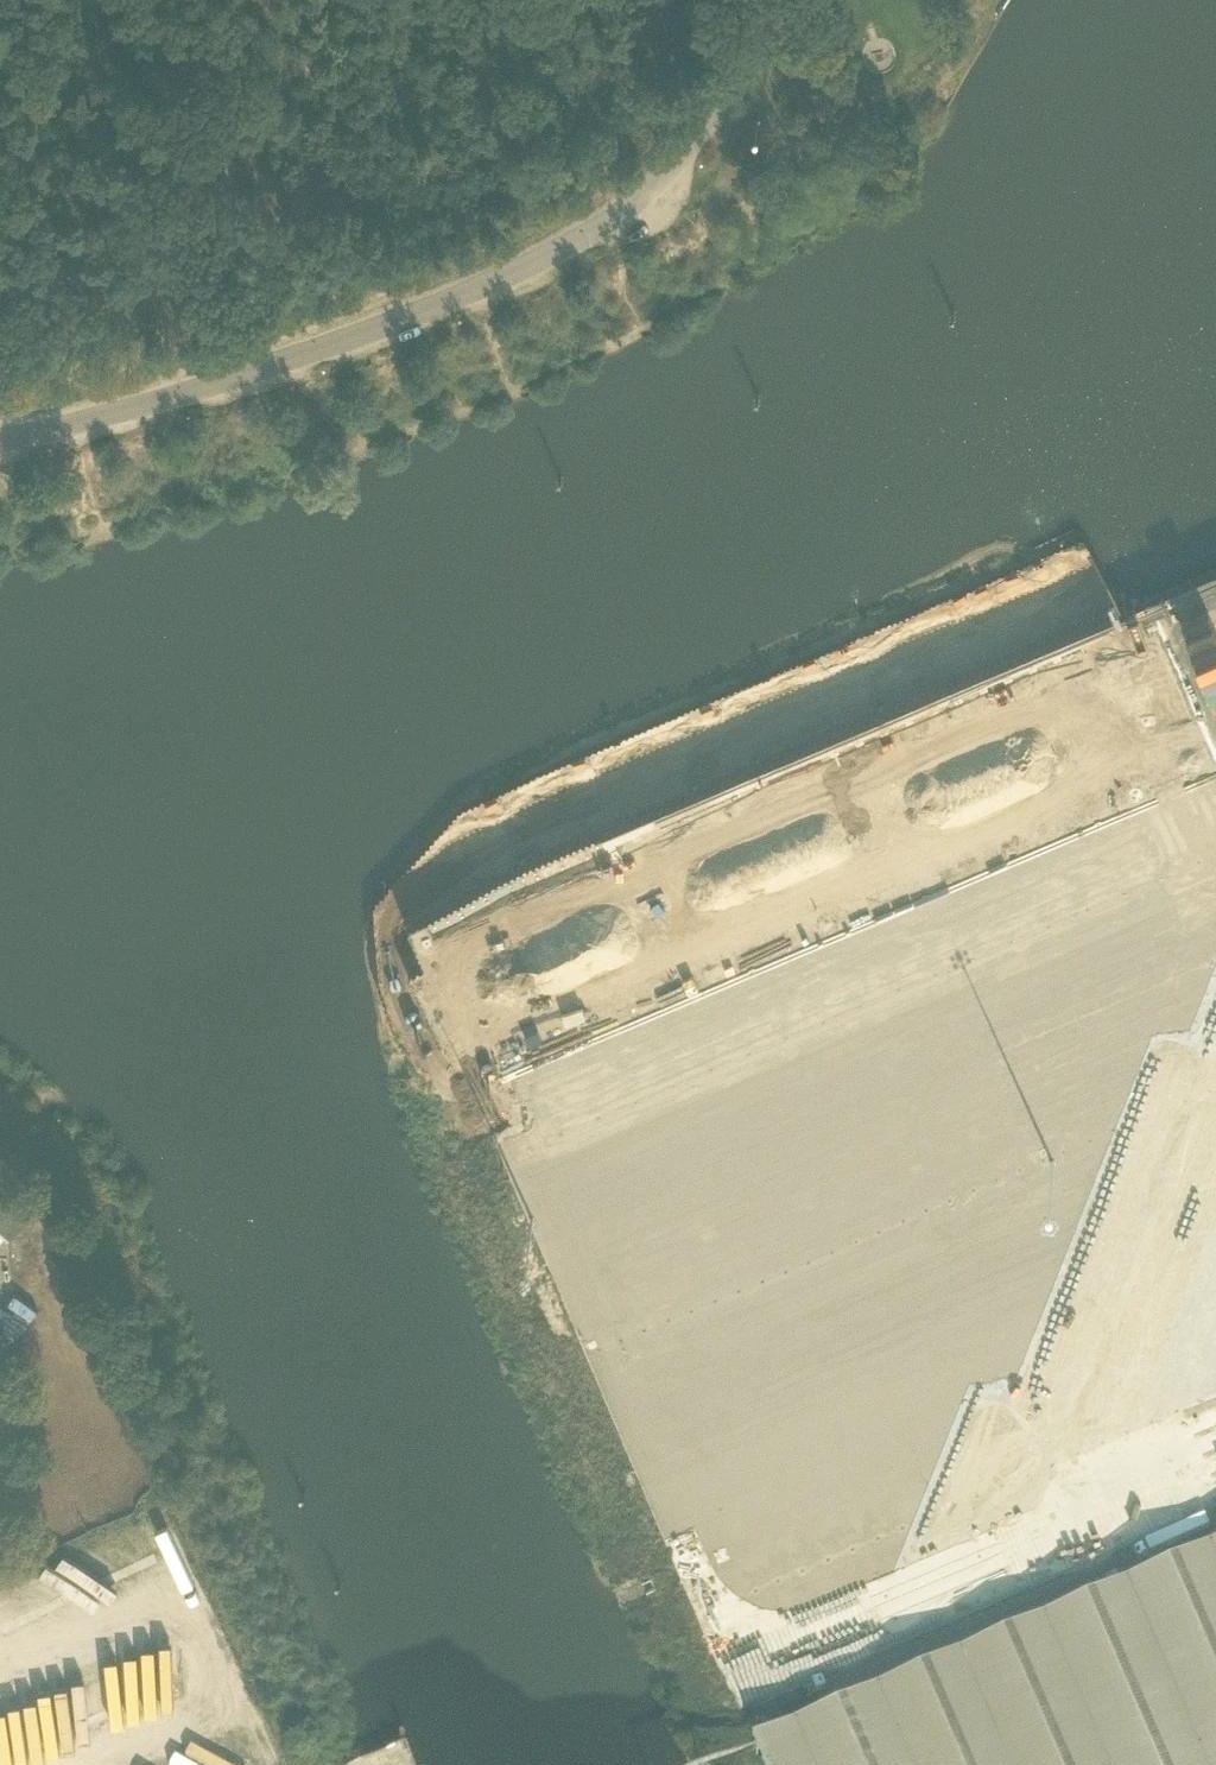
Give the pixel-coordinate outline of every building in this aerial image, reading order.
[(756,1751),(762,1764),(1215,1764),(1215,1555),(756,1751)]
